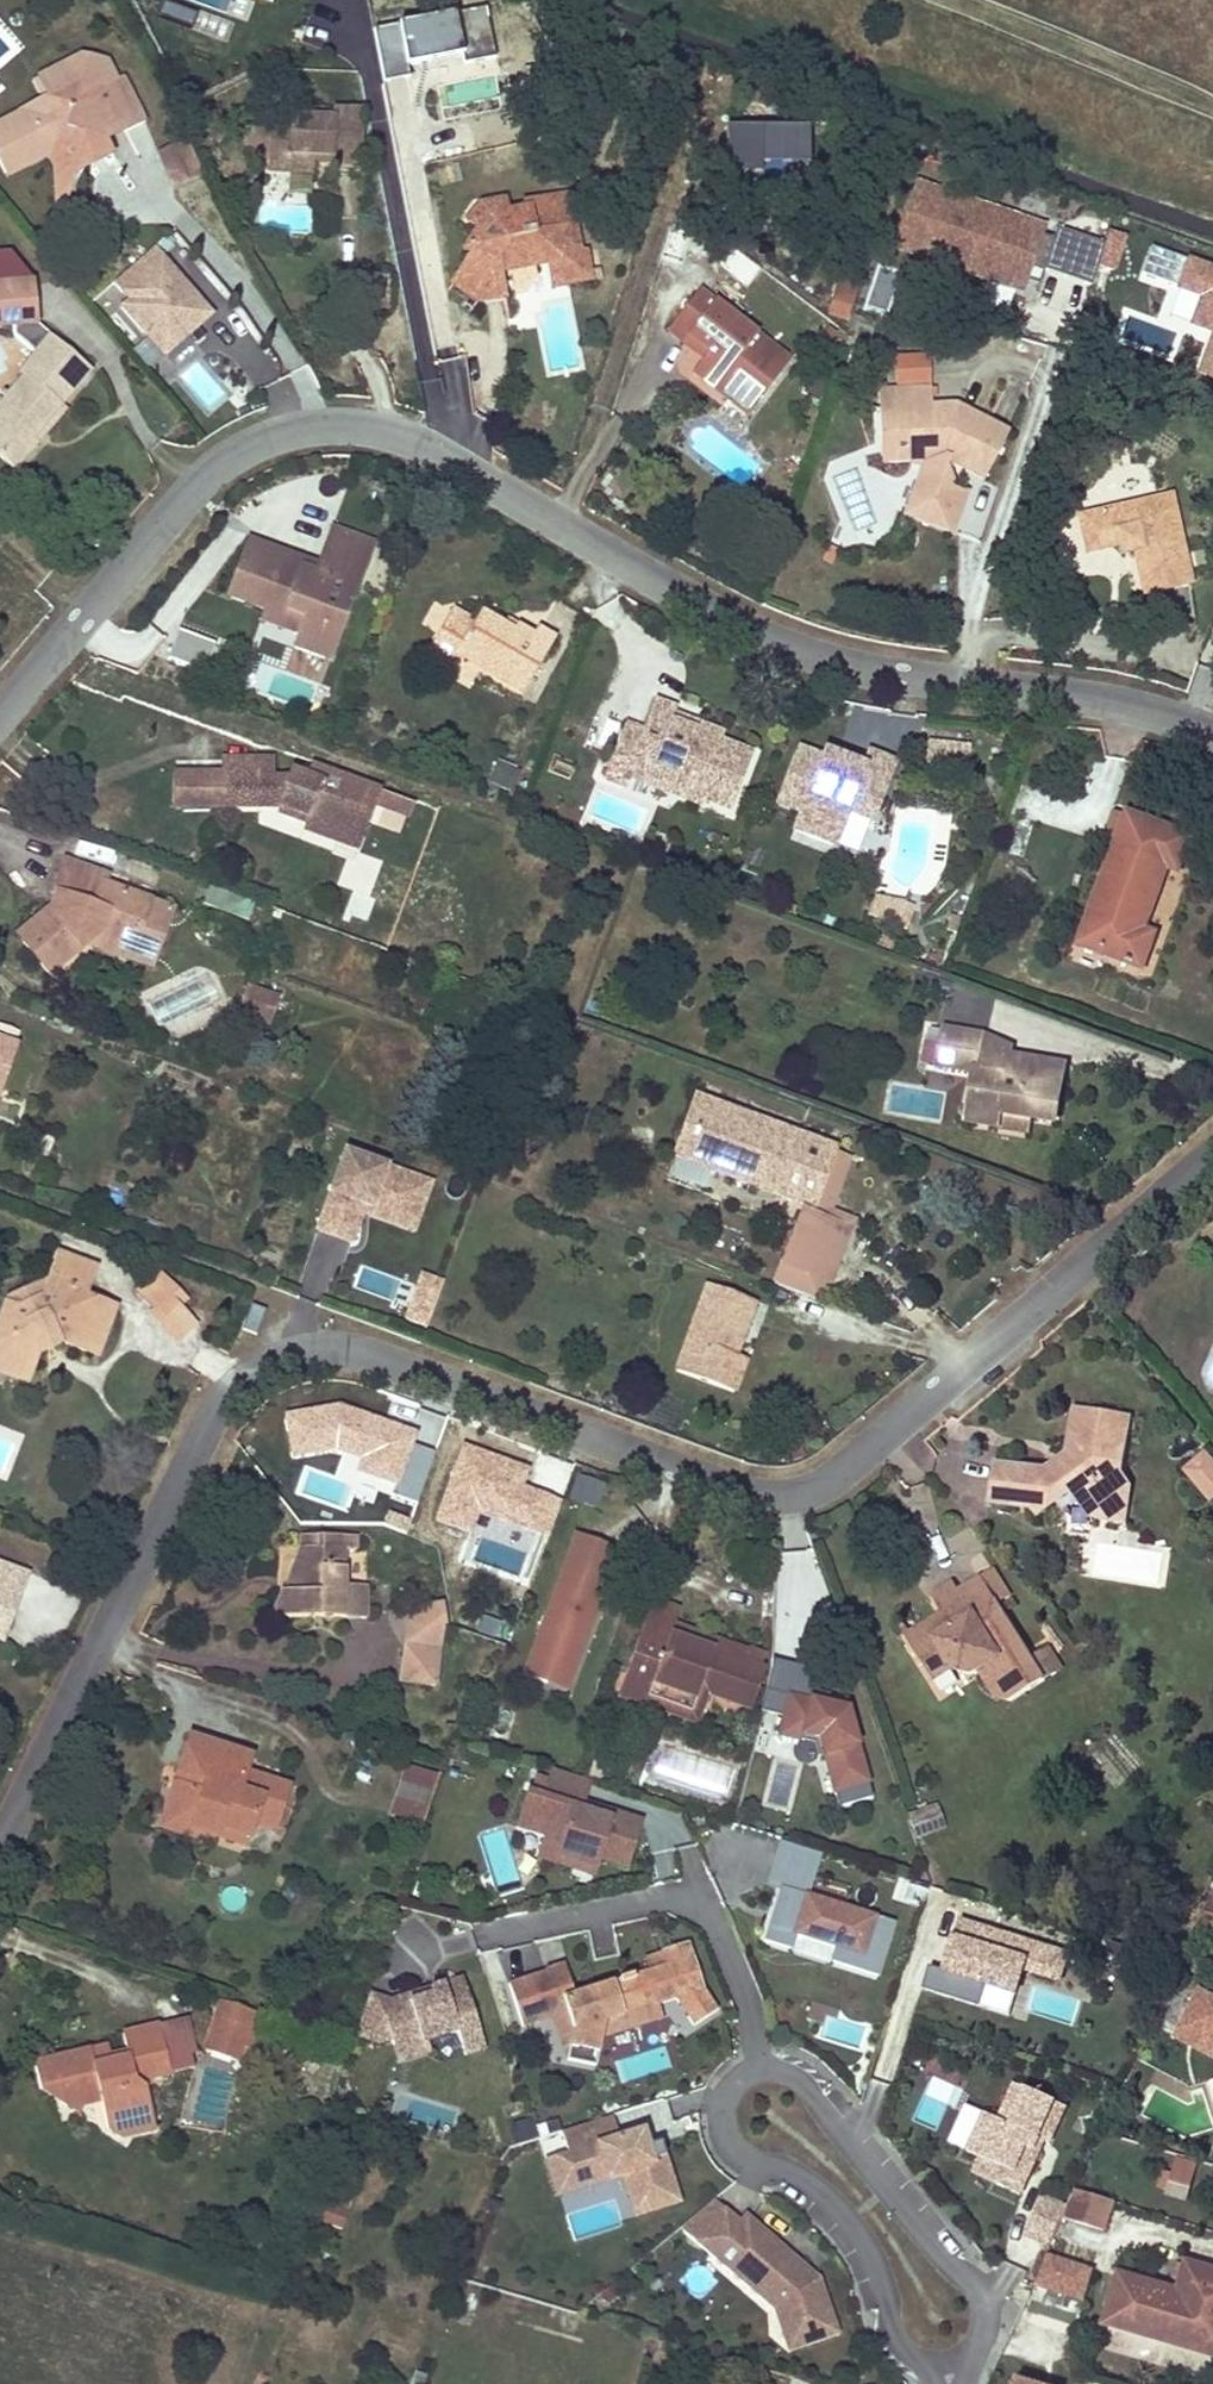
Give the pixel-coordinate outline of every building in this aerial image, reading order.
[(166,0),(160,16),(193,29),(199,12),(166,0)] [(375,28),(383,74),(411,69),(409,60),(464,50),(466,60),(498,54),(490,7),(375,28)] [(90,57),(46,77),(54,95),(58,97),(61,99),(67,113),(24,133),(39,165),(53,158),(69,151),(79,173),(118,155),(109,137),(128,128),(131,135),(152,126),(130,80),(124,83),(115,63),(90,57)] [(24,133),(67,113),(61,99),(58,97),(2,123),(25,171),(39,165),(24,133)] [(291,179),(304,180),(316,180),(317,161),(335,161),(335,177),(364,178),(365,116),(336,115),(336,125),(292,124),(292,136),(273,136),(272,168),(292,169),(291,179)] [(292,136),(292,124),(273,124),(273,136),(292,136)] [(811,127),(731,125),(730,170),(763,171),(763,160),(810,161),(811,127)] [(273,136),(247,136),(246,168),(272,168),(273,136)] [(79,173),(69,151),(53,158),(60,172),(61,205),(68,207),(79,173)] [(292,169),(272,168),(272,179),(291,179),(292,169)] [(1042,229),(918,186),(900,239),(955,259),(958,251),(977,258),(972,272),(1022,289),(1025,280),(1029,269),(1044,274),(1045,270),(1092,286),(1099,263),(1105,244),(1058,227),(1053,240),(1040,235),(1042,229)] [(486,216),(508,212),(505,194),(478,199),(465,219),(479,228),(486,216)] [(526,202),(527,208),(508,212),(486,216),(479,228),(466,250),(473,255),(490,265),(499,264),(512,262),(513,267),(546,260),(580,254),(576,226),(568,227),(567,219),(574,217),(570,194),(526,202)] [(972,272),(977,258),(958,251),(955,259),(900,239),(898,246),(972,272)] [(1105,244),(1099,263),(1116,269),(1122,249),(1105,244)] [(1141,276),(1200,296),(1190,325),(1209,332),(1195,374),(1212,380),(1212,267),(1152,246),(1141,276)] [(213,315),(154,248),(114,283),(130,301),(122,308),(166,357),(190,335),(198,328),(213,315)] [(580,254),(546,260),(551,286),(590,278),(585,253),(580,254)] [(490,265),(473,255),(455,287),(482,302),(490,265)] [(499,264),(490,265),(482,302),(504,297),(499,264)] [(904,272),(879,264),(866,307),(891,315),(904,272)] [(858,281),(841,275),(829,312),(846,318),(858,281)] [(12,469),(37,441),(31,436),(90,370),(50,335),(36,323),(36,279),(0,281),(0,324),(13,323),(13,335),(34,353),(20,369),(26,373),(0,402),(0,458),(12,469)] [(774,349),(699,291),(668,331),(703,358),(693,372),(748,414),(779,371),(765,361),(774,349)] [(198,344),(206,337),(198,328),(190,335),(198,344)] [(789,359),(774,349),(765,361),(779,371),(789,359)] [(932,358),(896,359),(897,388),(932,387),(932,358)] [(445,366),(450,395),(465,392),(460,364),(445,366)] [(1009,433),(954,405),(933,406),(932,387),(897,388),(898,454),(914,454),(936,466),(913,520),(950,536),(966,499),(955,494),(945,470),(947,464),(984,480),(1009,433)] [(898,454),(897,388),(878,389),(881,462),(911,461),(924,468),(904,516),(913,520),(936,466),(914,454),(898,454)] [(1136,550),(1140,572),(1145,593),(1190,583),(1170,495),(1078,516),(1086,551),(1118,544),(1120,554),(1136,550)] [(319,565),(251,540),(230,594),(269,608),(266,614),(303,628),(296,648),(332,661),(376,542),(334,527),(319,565)] [(538,629),(535,632),(533,636),(517,626),(513,633),(482,614),(478,621),(457,608),(432,652),(453,664),(458,653),(524,693),(556,640),(538,629)] [(170,657),(194,666),(205,638),(181,630),(170,657)] [(731,809),(753,753),(719,740),(672,722),(674,714),(677,708),(655,699),(643,730),(634,754),(655,762),(649,777),(703,798),(731,809)] [(719,740),(722,733),(674,714),(672,722),(719,740)] [(634,754),(643,730),(626,724),(613,758),(630,765),(634,754)] [(968,741),(929,741),(929,763),(968,764),(968,741)] [(822,758),(801,750),(781,801),(805,810),(798,828),(834,841),(846,809),(874,820),(897,761),(868,750),(863,764),(825,749),(822,758)] [(655,762),(634,754),(630,765),(626,777),(700,806),(703,798),(649,777),(655,762)] [(273,758),(223,757),(222,768),(180,766),(178,804),(221,805),(278,805),(276,811),(304,821),(306,816),(352,832),(363,800),(374,804),(379,790),(324,770),(319,782),(304,776),(291,772),(289,776),(273,777),(273,758)] [(507,793),(520,772),(498,758),(485,780),(507,793)] [(324,770),(309,763),(304,776),(319,782),(324,770)] [(358,847),(374,804),(363,800),(352,832),(306,816),(304,821),(302,827),(358,847)] [(1105,836),(1116,840),(1125,816),(1115,811),(1105,836)] [(1141,968),(1148,950),(1154,933),(1142,929),(1166,865),(1178,869),(1190,835),(1127,812),(1125,816),(1116,840),(1081,934),(1105,943),(1101,953),(1141,968)] [(22,935),(54,973),(89,943),(100,934),(136,947),(152,901),(105,885),(108,875),(66,861),(55,894),(67,898),(63,910),(56,906),(22,935)] [(152,966),(172,910),(152,901),(136,947),(132,958),(152,966)] [(874,901),(868,919),(900,932),(908,907),(874,901)] [(89,943),(132,958),(136,947),(100,934),(89,943)] [(1081,934),(1078,944),(1101,953),(1105,943),(1081,934)] [(240,1013),(270,1023),(279,995),(250,985),(240,1013)] [(1057,1121),(1060,1100),(1063,1080),(1041,1076),(1043,1061),(1021,1057),(1020,1065),(1009,1063),(1011,1046),(991,1036),(945,1029),(940,1064),(977,1070),(969,1122),(999,1126),(1001,1112),(1031,1117),(1057,1121)] [(15,1046),(0,1040),(0,1085),(15,1046)] [(1041,1076),(1063,1080),(1065,1064),(1043,1061),(1041,1076)] [(817,1210),(838,1154),(840,1149),(700,1097),(677,1158),(810,1207),(817,1210)] [(1001,1112),(999,1126),(1028,1131),(1031,1117),(1001,1112)] [(395,1170),(346,1152),(328,1205),(363,1218),(377,1223),(395,1170)] [(837,1214),(856,1160),(838,1154),(817,1210),(810,1207),(808,1214),(840,1227),(815,1298),(827,1290),(853,1220),(837,1214)] [(431,1183),(395,1170),(377,1223),(413,1236),(431,1183)] [(363,1218),(328,1205),(318,1233),(353,1247),(363,1218)] [(808,1214),(802,1212),(775,1283),(815,1298),(840,1227),(808,1214)] [(317,1237),(301,1285),(327,1294),(343,1246),(317,1237)] [(38,1347),(53,1339),(54,1342),(96,1359),(115,1313),(73,1295),(75,1290),(84,1295),(95,1268),(60,1253),(47,1288),(43,1300),(18,1309),(6,1305),(0,1320),(0,1357),(14,1362),(9,1376),(28,1382),(40,1351),(38,1347)] [(442,1279),(422,1272),(405,1321),(426,1328),(442,1279)] [(734,1392),(740,1376),(746,1360),(735,1356),(755,1302),(706,1283),(674,1369),(734,1392)] [(39,1284),(9,1297),(6,1305),(18,1309),(43,1300),(47,1288),(39,1284)] [(195,1324),(169,1298),(152,1315),(178,1340),(195,1324)] [(253,1305),(244,1327),(257,1332),(266,1310),(253,1305)] [(38,1347),(40,1351),(42,1357),(57,1351),(54,1342),(53,1339),(38,1347)] [(0,1357),(0,1373),(9,1376),(14,1362),(0,1357)] [(293,1459),(334,1451),(361,1461),(357,1472),(396,1485),(393,1492),(418,1500),(435,1451),(413,1443),(418,1429),(342,1402),(285,1413),(293,1459)] [(1028,1511),(1035,1519),(1054,1504),(1067,1493),(1076,1505),(1110,1511),(1117,1467),(1126,1418),(1072,1409),(1064,1454),(1062,1468),(1045,1482),(1040,1474),(991,1465),(985,1502),(1028,1511)] [(530,1466),(466,1444),(440,1519),(473,1530),(480,1511),(546,1534),(559,1498),(523,1485),(530,1466)] [(1182,1470),(1212,1504),(1212,1503),(1212,1457),(1205,1449),(1182,1470)] [(1062,1468),(1064,1454),(1040,1474),(1045,1482),(1062,1468)] [(1122,1526),(1130,1481),(1117,1467),(1110,1511),(1076,1505),(1067,1493),(1054,1504),(1063,1515),(1122,1526)] [(577,1475),(571,1494),(594,1501),(600,1483),(577,1475)] [(389,1512),(385,1521),(405,1528),(408,1518),(389,1512)] [(609,1581),(620,1552),(577,1536),(566,1565),(609,1581)] [(346,1587),(346,1568),(348,1549),(304,1547),(302,1592),(285,1591),(284,1617),(366,1621),(368,1588),(346,1587)] [(304,1547),(301,1547),(285,1591),(302,1592),(304,1547)] [(820,1551),(782,1551),(784,1616),(779,1616),(779,1652),(808,1652),(807,1618),(821,1618),(820,1551)] [(588,1639),(609,1581),(566,1565),(525,1675),(547,1684),(554,1666),(575,1673),(583,1652),(577,1649),(581,1637),(588,1639)] [(27,1576),(0,1566),(0,1568),(0,1608),(14,1613),(27,1576)] [(988,1620),(999,1613),(977,1579),(958,1591),(975,1617),(988,1620)] [(928,1595),(934,1604),(940,1613),(922,1625),(932,1639),(913,1650),(931,1678),(949,1666),(970,1671),(978,1666),(996,1693),(1013,1697),(1056,1667),(1041,1645),(1027,1653),(999,1613),(988,1620),(975,1617),(958,1591),(951,1581),(928,1595)] [(284,1617),(285,1591),(281,1590),(271,1616),(284,1617)] [(651,1601),(625,1673),(652,1682),(644,1704),(672,1714),(679,1693),(703,1701),(706,1693),(709,1684),(754,1700),(764,1670),(742,1662),(746,1652),(715,1640),(711,1651),(670,1636),(673,1626),(679,1611),(651,1601)] [(9,1628),(14,1613),(0,1608),(0,1642),(3,1643),(9,1628)] [(932,1639),(922,1625),(905,1637),(913,1650),(932,1639)] [(715,1640),(673,1626),(670,1636),(711,1651),(715,1640)] [(583,1652),(588,1639),(581,1637),(577,1649),(583,1652)] [(434,1686),(438,1668),(441,1650),(406,1644),(399,1680),(434,1686)] [(872,1798),(846,1710),(827,1705),(829,1696),(816,1693),(820,1671),(771,1660),(771,1668),(765,1691),(788,1697),(783,1717),(780,1730),(818,1739),(821,1750),(838,1808),(872,1798)] [(652,1682),(625,1673),(618,1695),(644,1704),(652,1682)] [(754,1700),(709,1684),(706,1693),(751,1709),(754,1700)] [(783,1717),(788,1697),(765,1691),(760,1711),(783,1717)] [(703,1701),(679,1693),(672,1714),(695,1722),(703,1701)] [(508,1741),(519,1712),(500,1705),(490,1734),(508,1741)] [(818,1739),(780,1730),(778,1736),(813,1744),(815,1752),(821,1750),(818,1739)] [(252,1758),(190,1737),(164,1819),(215,1837),(218,1828),(250,1837),(255,1823),(278,1831),(291,1790),(247,1775),(252,1758)] [(422,1826),(440,1779),(406,1766),(388,1813),(422,1826)] [(580,1809),(589,1779),(553,1768),(543,1798),(528,1793),(522,1812),(534,1817),(530,1831),(560,1841),(556,1855),(594,1867),(598,1857),(625,1866),(640,1821),(598,1808),(596,1815),(580,1809)] [(582,1803),(580,1809),(596,1815),(598,1808),(582,1803)] [(905,1815),(916,1841),(947,1829),(936,1803),(905,1815)] [(534,1817),(522,1812),(517,1827),(530,1831),(534,1817)] [(215,1837),(164,1819),(162,1830),(212,1846),(215,1837)] [(250,1837),(218,1828),(215,1837),(247,1846),(250,1837)] [(560,1841),(545,1836),(539,1857),(592,1874),(594,1867),(556,1855),(560,1841)] [(894,1922),(807,1895),(821,1853),(779,1840),(766,1883),(780,1887),(763,1939),(790,1947),(795,1932),(835,1945),(830,1960),(877,1975),(894,1922)] [(894,1899),(920,1904),(923,1888),(897,1883),(894,1899)] [(1069,1954),(961,1920),(949,1959),(955,1960),(951,1972),(930,1966),(922,1989),(980,2007),(987,1985),(1004,1990),(1012,1965),(1024,1969),(1061,1981),(1069,1954)] [(534,1945),(502,1951),(506,1970),(538,1963),(534,1945)] [(510,1984),(522,2027),(553,2018),(568,2014),(573,2031),(567,2060),(596,2067),(601,2038),(604,2020),(657,2005),(676,1999),(694,2027),(715,2012),(704,1995),(688,1945),(661,1953),(666,1968),(652,1972),(573,1996),(563,1965),(546,1971),(547,1974),(510,1984)] [(666,1968),(661,1953),(647,1957),(652,1972),(666,1968)] [(949,1959),(944,1957),(940,1969),(951,1972),(955,1960),(949,1959)] [(1010,2016),(1024,1969),(1012,1965),(1004,1990),(987,1985),(980,2007),(1010,2016)] [(391,2001),(368,1993),(355,2034),(378,2042),(391,2038),(399,2063),(431,2053),(427,2040),(457,2030),(465,2054),(485,2048),(462,1978),(429,1988),(431,1995),(409,2001),(408,1995),(391,2001)] [(429,1988),(408,1995),(409,2001),(431,1995),(429,1988)] [(1200,1990),(1180,2028),(1212,2044),(1212,1997),(1200,1990)] [(229,2004),(193,1992),(183,2023),(218,2035),(229,2004)] [(601,2038),(662,2020),(657,2005),(604,2020),(601,2038)] [(568,2014),(553,2018),(567,2060),(573,2031),(568,2014)] [(218,2035),(183,2023),(178,2038),(214,2049),(218,2035)] [(1212,2055),(1212,2044),(1180,2028),(1176,2038),(1212,2055)] [(136,2131),(155,2126),(147,2093),(153,2083),(170,2079),(158,2032),(122,2041),(128,2063),(93,2072),(89,2057),(35,2070),(40,2094),(58,2090),(63,2110),(80,2120),(84,2109),(102,2106),(109,2136),(127,2148),(136,2131)] [(1067,2107),(1016,2084),(1000,2120),(985,2113),(968,2152),(1005,2168),(998,2185),(1021,2194),(1040,2151),(1034,2148),(1039,2137),(1050,2142),(1067,2107)] [(58,2090),(40,2094),(63,2110),(58,2090)] [(612,2115),(561,2131),(568,2154),(546,2161),(552,2182),(584,2172),(588,2185),(622,2175),(629,2196),(637,2194),(643,2213),(667,2206),(666,2203),(678,2199),(660,2142),(647,2146),(633,2151),(628,2135),(619,2138),(612,2115)] [(136,2131),(127,2148),(159,2141),(155,2126),(136,2131)] [(633,2151),(647,2146),(642,2130),(628,2135),(633,2151)] [(998,2185),(1005,2168),(981,2158),(974,2174),(998,2185)] [(1200,2165),(1177,2158),(1166,2193),(1190,2200),(1200,2165)] [(584,2172),(552,2182),(557,2195),(588,2185),(584,2172)] [(323,2187),(319,2199),(347,2209),(351,2197),(323,2187)] [(1114,2199),(1078,2188),(1066,2214),(1105,2226),(1114,2199)] [(637,2194),(629,2196),(635,2216),(643,2213),(637,2194)] [(1067,2205),(1045,2196),(1029,2235),(1050,2244),(1067,2205)] [(347,2209),(319,2199),(313,2217),(341,2227),(347,2209)] [(739,2221),(713,2200),(679,2228),(773,2310),(807,2339),(836,2329),(819,2279),(795,2258),(791,2262),(778,2250),(781,2246),(745,2214),(739,2221)] [(795,2258),(781,2246),(778,2250),(791,2262),(795,2258)] [(1095,2269),(1048,2253),(1038,2283),(1084,2300),(1095,2269)] [(1203,2288),(1209,2269),(1189,2263),(1183,2281),(1203,2288)] [(1209,2269),(1203,2288),(1183,2281),(1179,2293),(1120,2273),(1104,2322),(1168,2343),(1170,2335),(1212,2349),(1212,2270),(1209,2269)] [(807,2339),(773,2310),(787,2352),(838,2335),(836,2329),(807,2339)]
